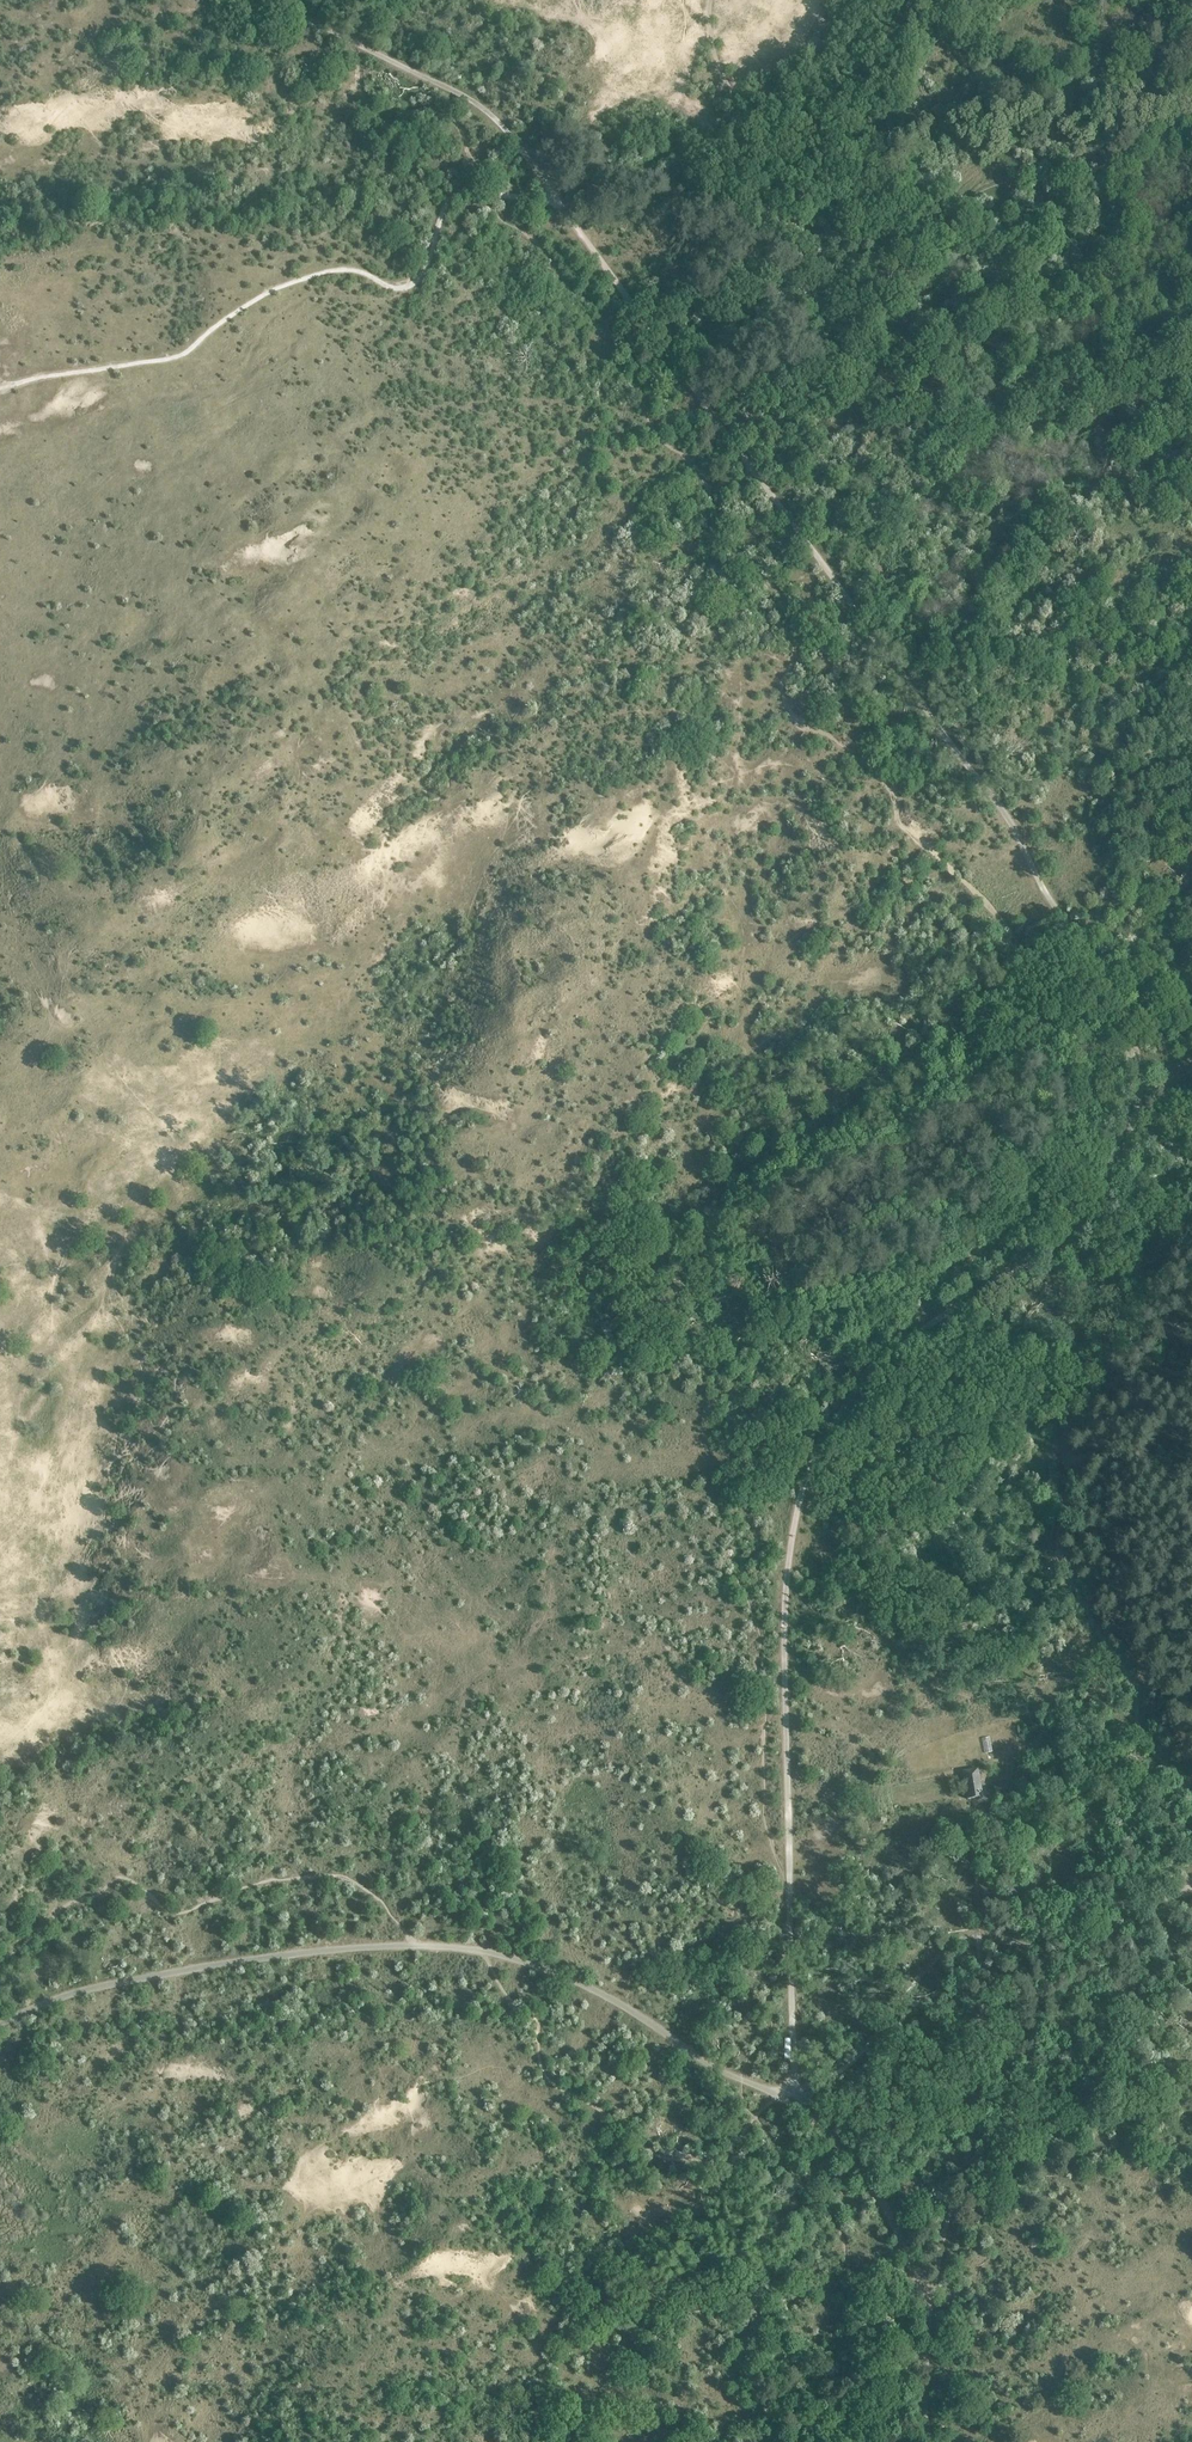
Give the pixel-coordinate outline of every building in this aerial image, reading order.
[(963,1770),(967,1798),(983,1795),(978,1767),(963,1770)] [(1007,1793),(1006,1783),(994,1785),(995,1794),(999,1794),(1007,1793)]
